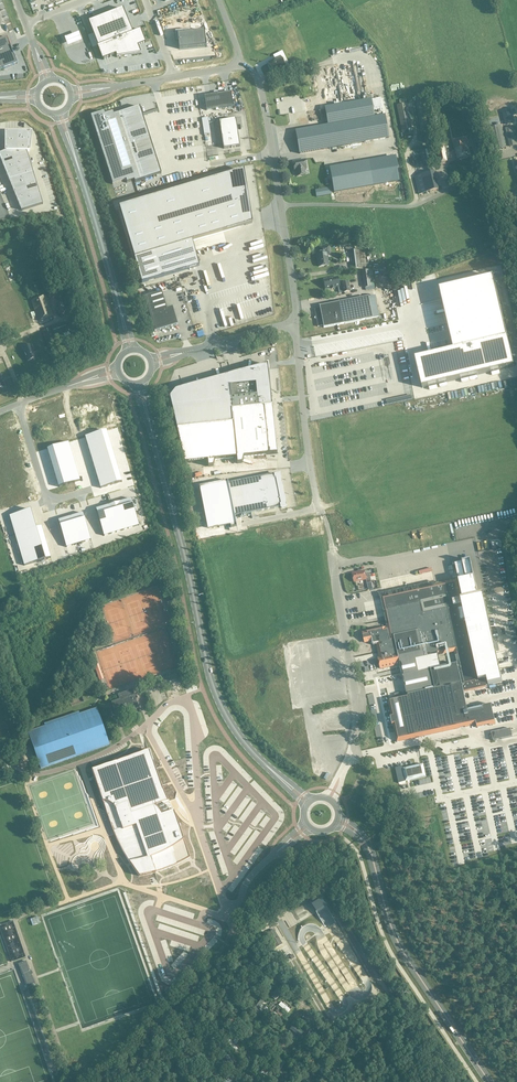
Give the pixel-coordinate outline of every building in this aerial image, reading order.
[(97,46),(102,60),(116,55),(117,57),(141,53),(138,46),(146,43),(141,29),(133,33),(123,8),(89,22),(98,46),(97,46)] [(190,30),(175,32),(176,41),(178,41),(179,49),(206,46),(205,31),(191,32),(190,30)] [(68,36),(65,37),(68,46),(71,45),(82,41),(79,32),(68,36)] [(0,40),(0,70),(17,63),(7,37),(0,40)] [(280,57),(268,63),(270,66),(269,66),(271,69),(273,72),(285,66),(280,57)] [(289,86),(293,113),(382,99),(378,72),(289,86)] [(215,95),(204,96),(206,111),(220,109),(233,106),(231,92),(220,94),(220,93),(218,94),(215,94),(215,95)] [(293,113),(296,131),(385,117),(382,99),(293,113)] [(402,131),(412,129),(407,103),(396,106),(402,131)] [(104,112),(90,116),(112,184),(126,180),(127,183),(135,180),(135,182),(161,174),(140,106),(114,115),(113,112),(105,114),(104,112)] [(502,111),(505,124),(513,122),(509,109),(502,111)] [(299,154),(323,150),(389,139),(385,117),(296,131),(299,154)] [(437,117),(429,118),(430,128),(438,127),(437,117)] [(236,119),(219,121),(224,149),(240,146),(236,119)] [(494,150),(506,147),(501,125),(489,127),(494,150)] [(514,136),(512,127),(510,127),(510,125),(506,126),(507,128),(505,128),(508,138),(514,136)] [(0,153),(0,158),(22,211),(43,204),(27,151),(29,151),(29,134),(6,134),(6,151),(0,153)] [(472,136),(474,144),(479,142),(478,142),(482,141),(481,136),(478,137),(477,135),(472,136)] [(514,137),(508,138),(510,146),(516,145),(515,144),(516,143),(516,138),(514,139),(514,137)] [(469,155),(467,146),(466,140),(454,143),(457,158),(469,155)] [(436,154),(437,160),(439,160),(440,163),(447,161),(446,153),(447,153),(446,148),(447,148),(446,146),(437,148),(438,153),(436,154)] [(420,151),(423,165),(437,161),(433,148),(420,151)] [(330,170),(333,182),(334,193),(400,181),(396,158),(330,170)] [(304,169),(306,168),(305,160),(293,162),(294,170),(296,170),(297,176),(305,175),(304,169)] [(491,161),(483,164),(485,170),(494,166),(491,161)] [(243,170),(118,207),(135,258),(154,252),(192,241),(252,223),(243,170)] [(419,194),(439,189),(434,172),(414,177),(419,194)] [(192,241),(154,252),(161,277),(199,266),(192,241)] [(327,254),(330,253),(329,246),(320,248),(321,253),(316,253),(317,261),(318,261),(319,267),(329,265),(327,254)] [(366,267),(364,249),(350,251),(351,258),(350,258),(350,262),(351,262),(352,269),(366,267)] [(374,286),(373,278),(372,270),(369,270),(362,271),(364,288),(374,286)] [(325,289),(338,286),(339,293),(343,292),(344,292),(350,291),(348,282),(339,284),(338,277),(324,280),(325,289)] [(54,290),(58,303),(65,301),(61,288),(54,290)] [(6,292),(18,319),(22,317),(24,322),(27,321),(14,289),(6,292)] [(162,292),(144,297),(155,331),(178,324),(172,307),(167,309),(162,292)] [(2,295),(0,296),(0,310),(4,321),(11,318),(2,295)] [(53,315),(45,296),(31,301),(39,321),(53,315)] [(368,296),(319,306),(320,308),(314,309),(318,326),(323,325),(324,328),(372,318),(368,296)] [(66,313),(63,302),(58,304),(61,314),(66,313)] [(35,314),(29,317),(32,323),(38,321),(35,314)] [(65,322),(52,327),(55,336),(68,332),(65,322)] [(57,344),(51,328),(42,331),(48,347),(57,344)] [(74,334),(56,340),(59,349),(77,343),(74,334)] [(414,358),(421,388),(515,366),(508,336),(414,358)] [(28,361),(37,358),(35,353),(34,349),(33,349),(31,344),(22,348),(28,361)] [(213,466),(215,460),(237,458),(237,464),(242,463),(244,457),(277,454),(268,365),(175,390),(169,398),(185,463),(208,461),(208,467),(213,466)] [(90,458),(98,483),(117,477),(104,434),(84,440),(90,458)] [(45,447),(55,486),(77,481),(67,442),(45,447)] [(275,474),(253,478),(240,481),(246,514),(281,507),(282,508),(286,507),(279,475),(275,476),(275,474)] [(228,483),(228,480),(199,486),(202,503),(204,502),(209,528),(219,526),(219,527),(230,525),(231,527),(237,526),(235,516),(228,483)] [(96,509),(104,536),(139,525),(131,499),(96,509)] [(58,521),(66,547),(91,540),(83,513),(58,521)] [(39,515),(12,521),(23,562),(49,555),(39,515)] [(366,579),(367,584),(372,583),(370,574),(365,575),(364,571),(352,573),(354,582),(366,579)] [(491,705),(486,706),(462,711),(458,694),(487,688),(485,679),(500,675),(484,600),(463,605),(457,580),(435,585),(434,582),(379,594),(379,596),(380,596),(387,626),(363,632),(364,635),(363,635),(364,639),(365,639),(365,642),(371,641),(372,646),(377,644),(380,657),(378,657),(381,668),(400,664),(406,691),(394,694),(395,697),(388,699),(395,731),(396,731),(397,737),(396,737),(397,742),(450,730),(450,729),(460,727),(460,728),(465,727),(464,726),(471,725),(472,729),(473,729),(472,728),(484,726),(484,727),(495,724),(491,705)] [(485,602),(487,615),(493,614),(491,601),(485,602)] [(512,727),(516,729),(516,710),(516,709),(516,706),(516,703),(516,700),(514,699),(515,697),(513,691),(508,689),(504,689),(503,689),(496,691),(496,695),(499,709),(507,712),(508,712),(510,708),(508,707),(513,706),(509,715),(512,727)] [(80,711),(79,709),(43,721),(43,724),(27,729),(40,766),(109,741),(96,705),(80,711)] [(11,738),(6,723),(0,725),(0,741),(11,738)] [(505,745),(504,739),(513,737),(511,729),(491,733),(493,741),(501,739),(503,746),(505,745)] [(138,752),(99,766),(132,861),(171,847),(138,752)] [(426,776),(423,764),(403,768),(406,781),(426,776)] [(282,944),(273,930),(268,933),(276,947),(282,944)] [(312,958),(300,936),(292,941),(304,962),(312,958)] [(31,974),(32,974),(31,971),(30,971),(26,961),(19,964),(28,987),(35,984),(31,974)] [(288,1014),(291,1011),(284,1004),(281,1007),(288,1014)] [(289,1032),(299,1036),(301,1033),(291,1028),(289,1032)]
